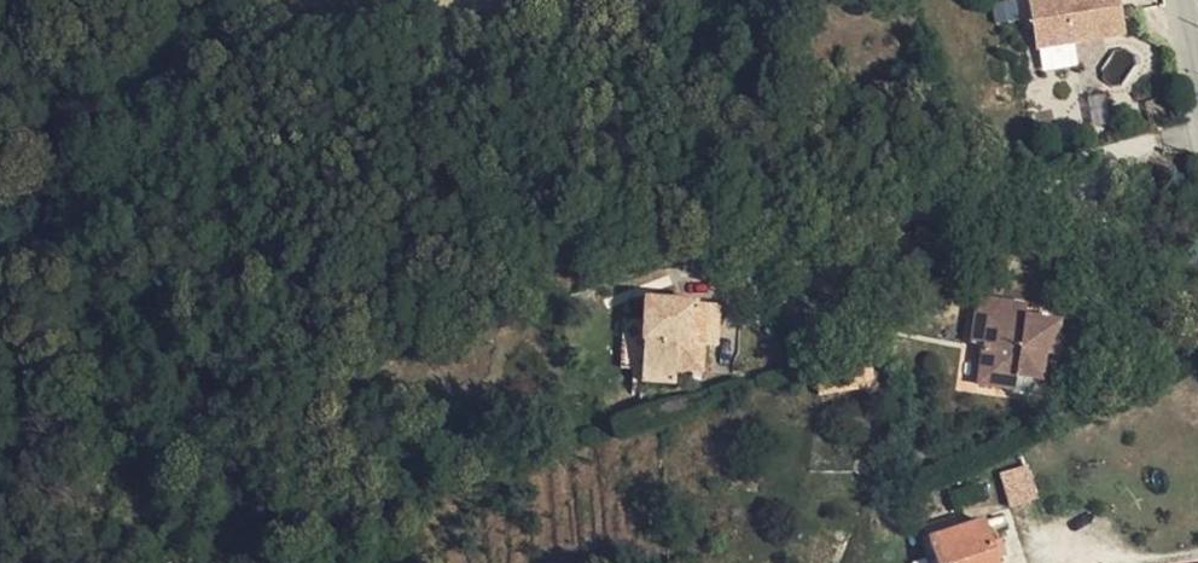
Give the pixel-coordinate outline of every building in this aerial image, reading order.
[(1118,0),(1017,0),(1025,36),(1122,17),(1118,0)] [(639,317),(633,366),(632,381),(666,386),(668,373),(693,374),(697,344),(687,342),(692,300),(641,295),(639,317)] [(963,377),(997,380),(998,368),(1028,370),(1030,340),(1043,341),(1044,314),(1007,310),(1007,300),(957,297),(954,341),(965,341),(963,377)] [(687,342),(697,344),(710,345),(714,302),(692,300),(687,342)] [(613,362),(633,366),(639,317),(618,315),(613,362)] [(783,362),(788,376),(804,371),(800,359),(783,362)] [(998,368),(997,380),(997,388),(1027,390),(1028,370),(998,368)] [(1001,471),(1008,505),(1036,499),(1029,465),(1001,471)] [(973,515),(922,531),(933,562),(989,562),(973,515)]
